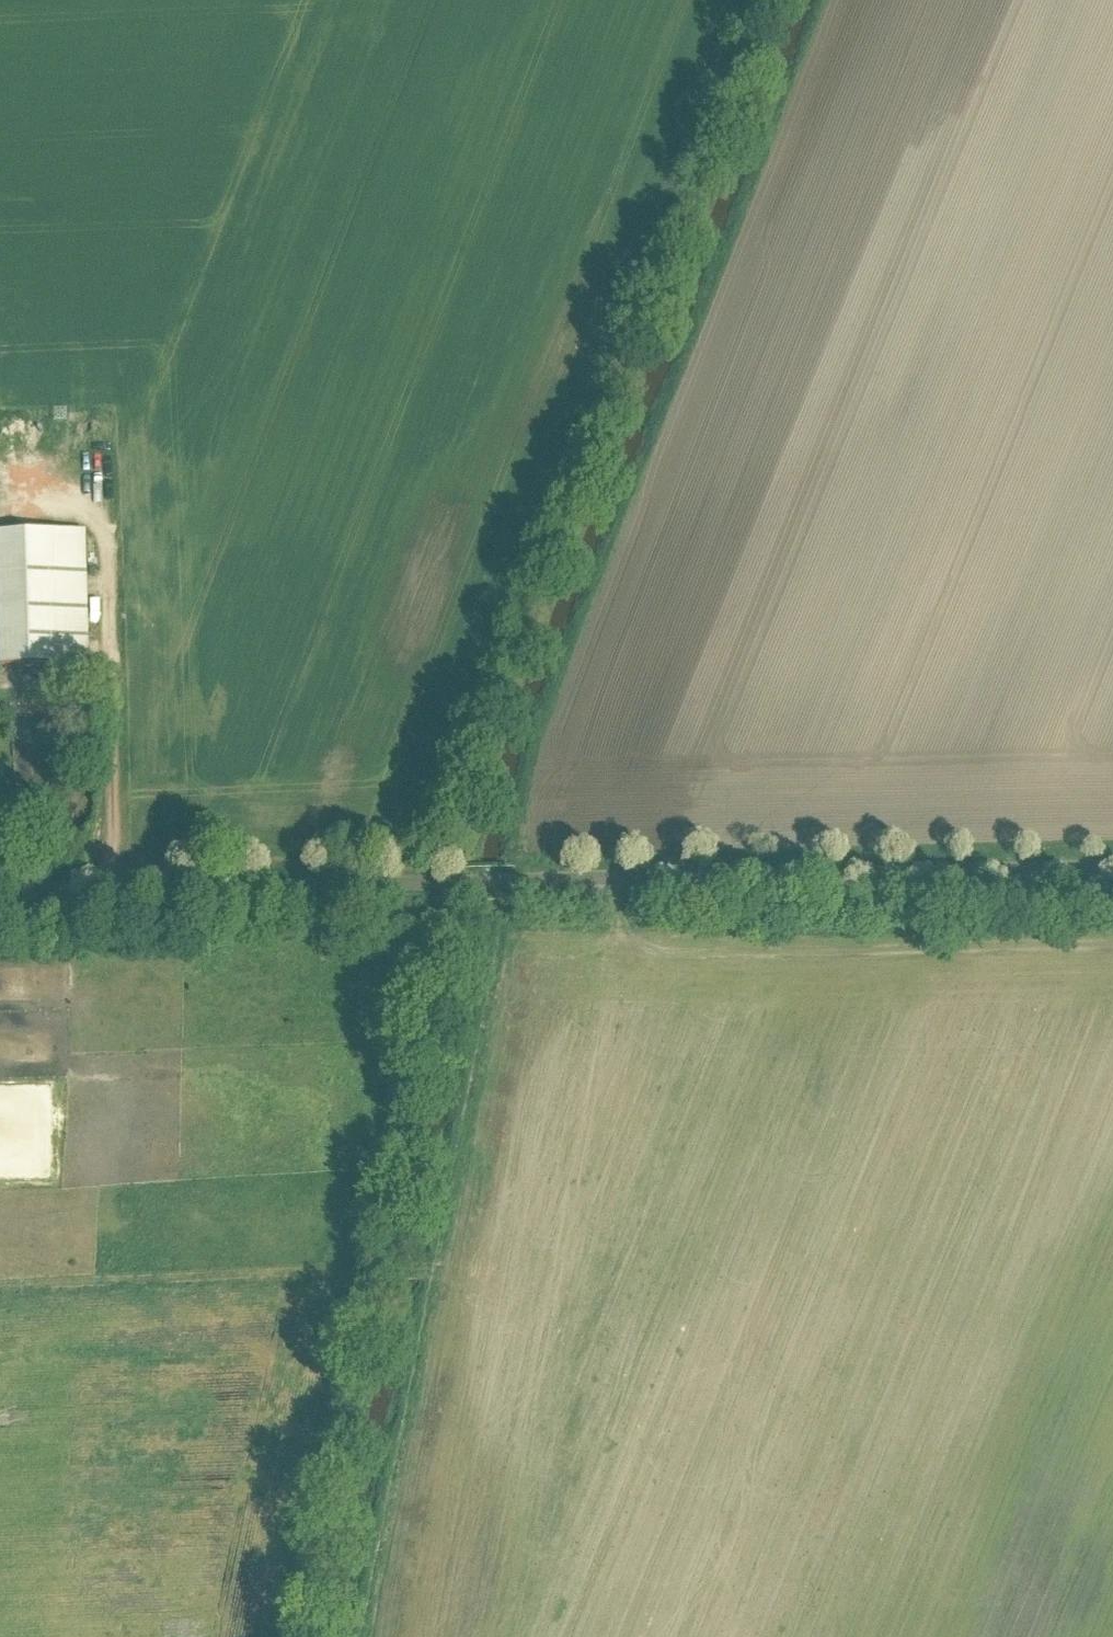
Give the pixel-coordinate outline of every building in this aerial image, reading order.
[(0,534),(0,668),(90,666),(87,532),(0,534)]
